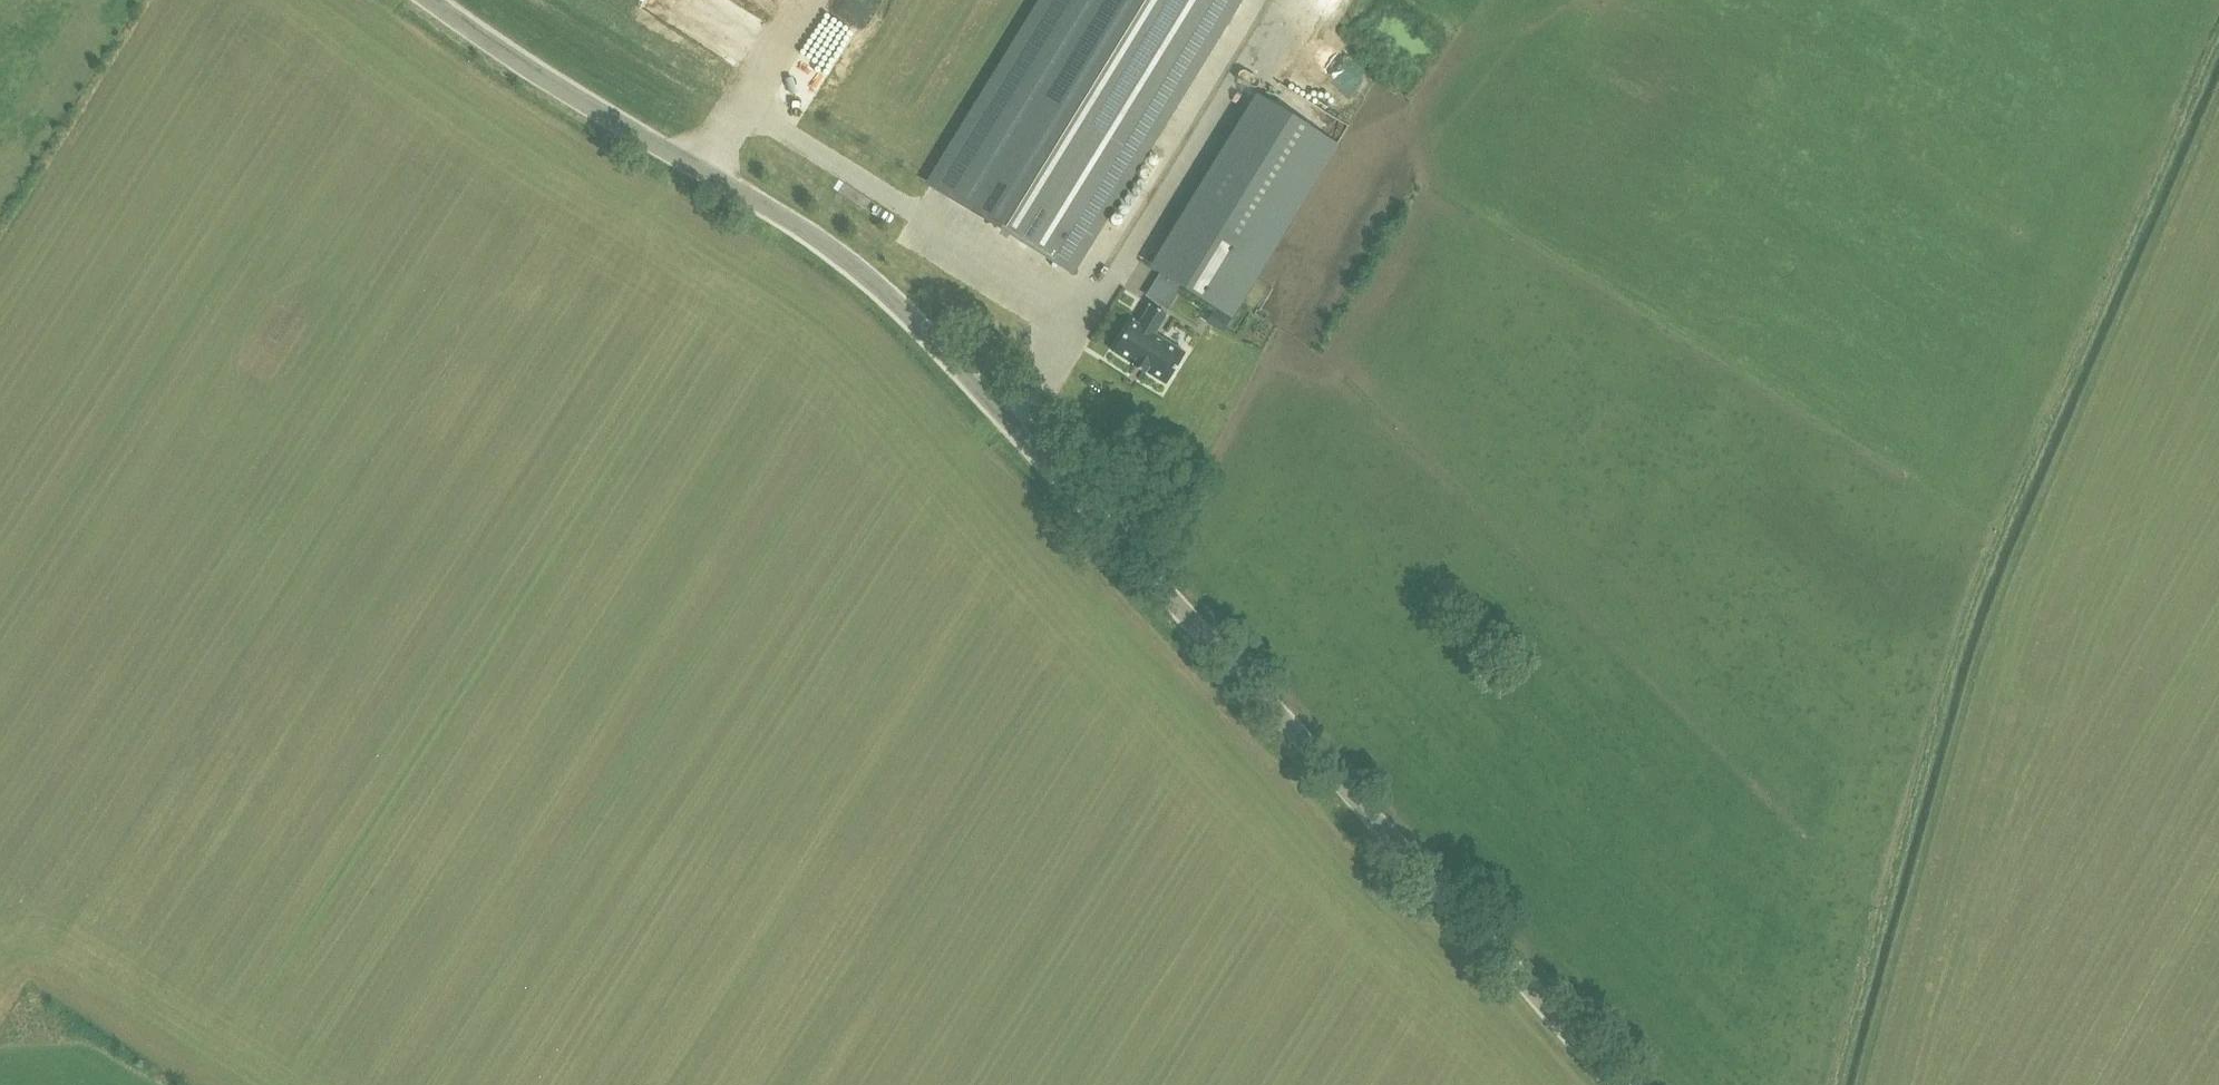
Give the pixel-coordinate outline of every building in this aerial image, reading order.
[(670,3),(707,24),(717,6),(706,0),(672,0),(670,3)] [(1015,236),(1026,243),(1026,244),(1028,245),(1045,256),(1045,255),(1070,269),(1090,236),(1235,0),(1045,0),(931,185),(951,198),(951,197),(1015,236)] [(1329,153),(1258,110),(1161,273),(1232,315),(1329,153)] [(1174,300),(1153,287),(1148,296),(1168,309),(1174,300)] [(1115,352),(1121,356),(1134,364),(1133,366),(1144,373),(1146,371),(1165,383),(1165,384),(1168,386),(1188,351),(1186,350),(1183,357),(1160,344),(1163,338),(1155,334),(1166,315),(1167,315),(1167,314),(1150,304),(1150,306),(1145,315),(1139,325),(1133,321),(1134,320),(1133,320),(1113,352),(1114,352),(1115,352)]
